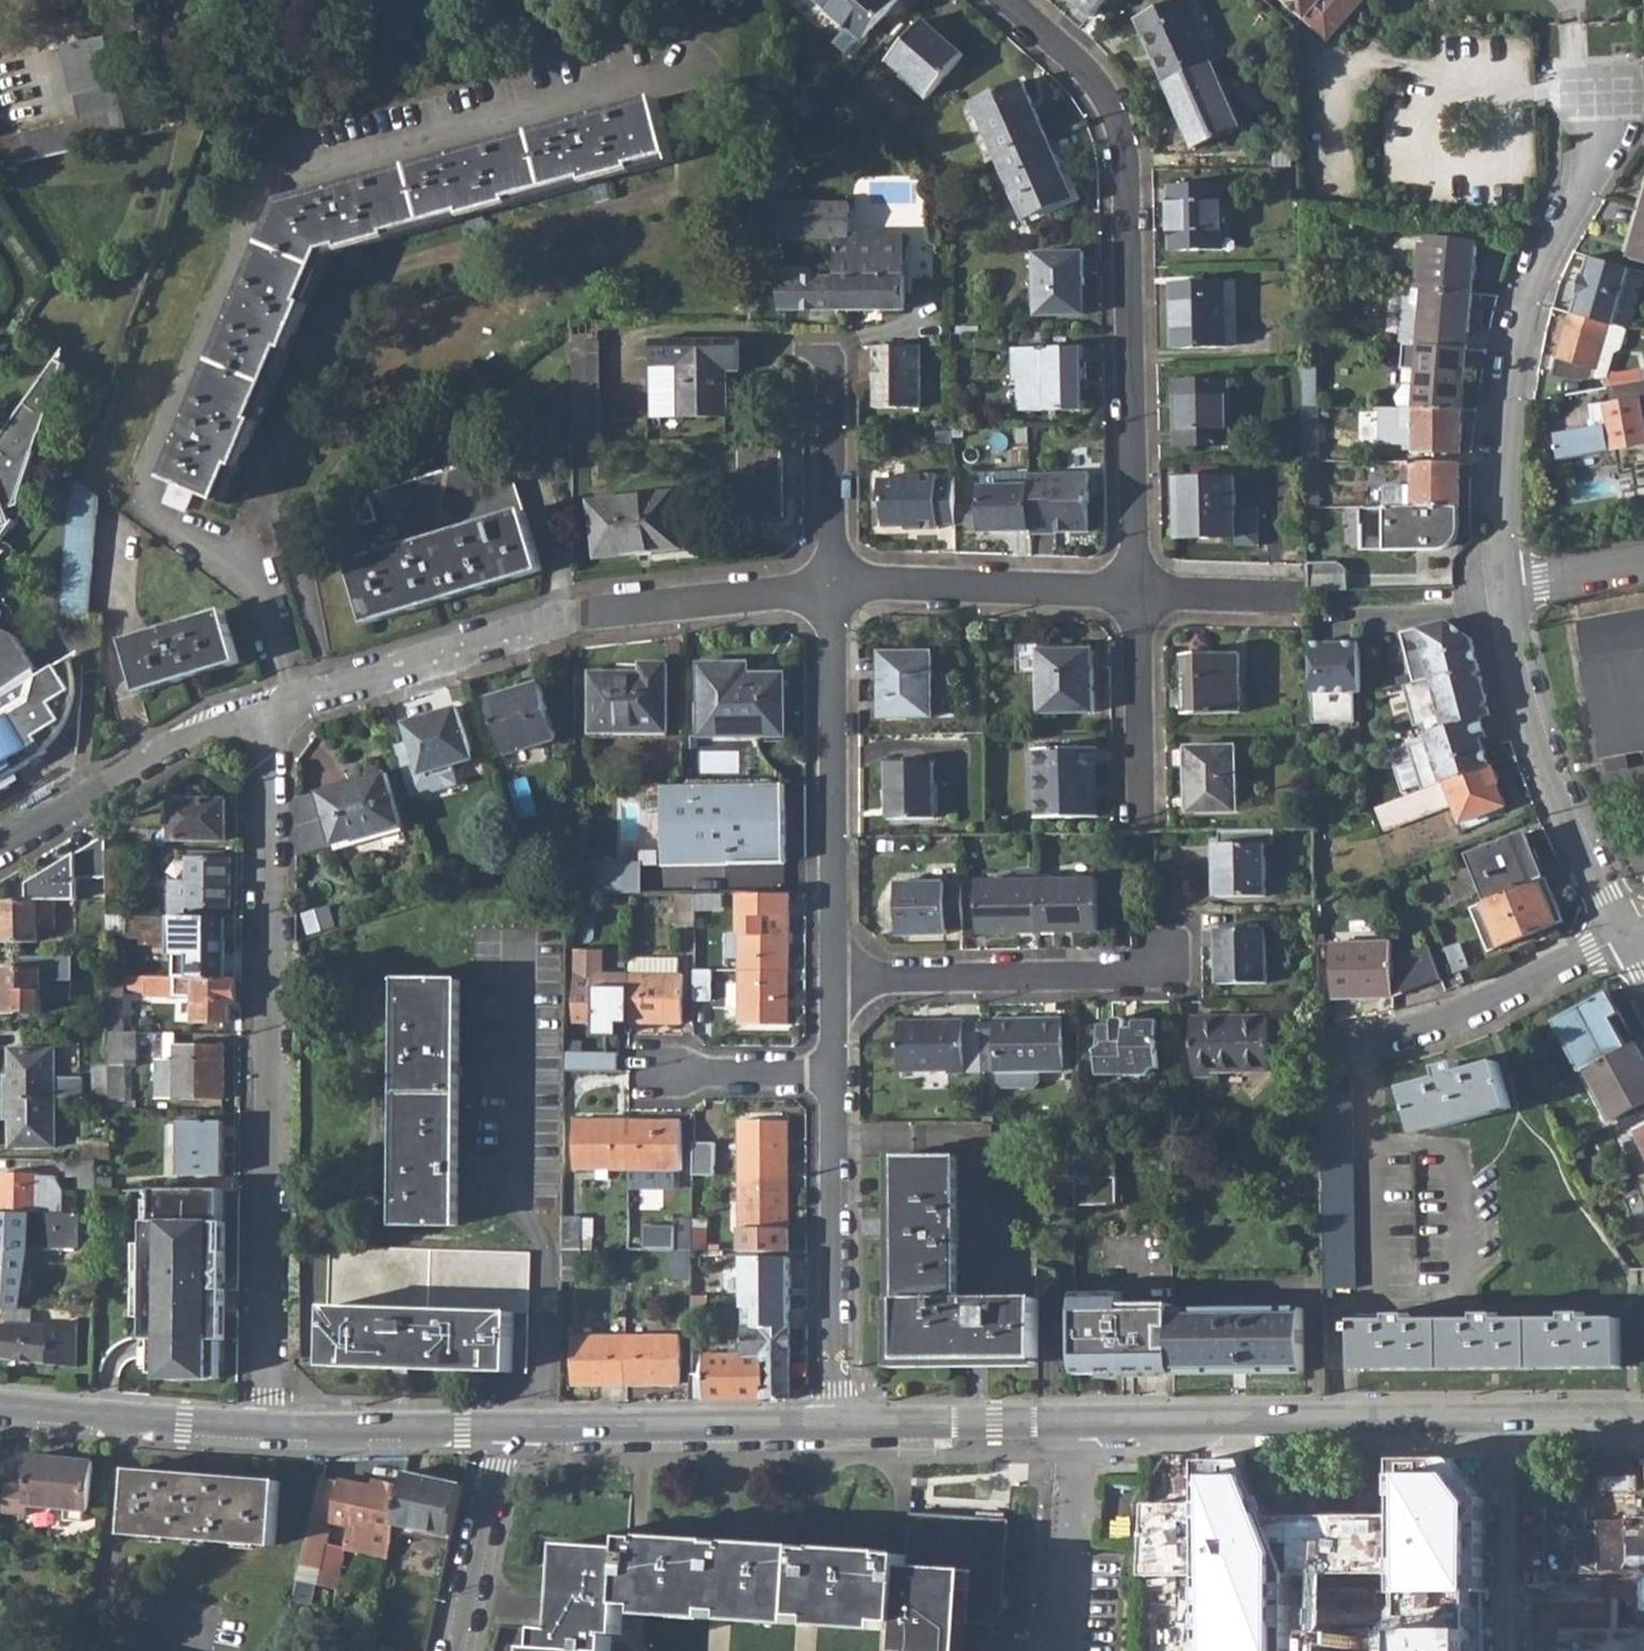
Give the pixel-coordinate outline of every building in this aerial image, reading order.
[(866,37),(899,0),(824,0),(866,37)] [(1096,15),(1109,0),(1078,0),(1096,15)] [(1167,84),(1216,62),(1188,0),(1181,0),(1138,18),(1167,84)] [(1329,38),(1364,0),(1286,0),(1329,38)] [(886,55),(927,90),(961,49),(921,15),(886,55)] [(107,38),(65,47),(76,96),(119,86),(107,38)] [(1167,84),(1196,149),(1230,133),(1230,136),(1245,126),(1216,62),(1167,84)] [(979,106),(1001,157),(1050,135),(1026,84),(979,106)] [(69,154),(131,140),(125,112),(119,86),(76,96),(82,122),(62,127),(69,154)] [(167,501),(187,509),(196,490),(221,500),(327,253),(675,156),(660,99),(284,201),(167,478),(174,482),(167,501)] [(69,154),(62,127),(0,141),(0,170),(69,154)] [(1001,157),(1028,217),(1077,196),(1050,135),(1001,157)] [(1172,184),(1172,220),(1180,220),(1181,249),(1223,248),(1223,183),(1172,184)] [(838,275),(838,308),(905,308),(904,234),(851,234),(849,201),(780,203),(780,239),(838,239),(838,275)] [(1643,260),(1643,209),(1630,255),(1643,260)] [(1172,249),(1181,249),(1180,220),(1172,220),(1172,249)] [(1427,288),(1473,293),(1478,243),(1432,237),(1427,288)] [(1040,313),(1085,314),(1084,282),(1089,283),(1088,248),(1039,249),(1040,279),(1034,279),(1034,306),(1040,305),(1040,313)] [(1592,248),(1572,312),(1611,323),(1615,325),(1634,261),(1592,248)] [(838,308),(838,275),(780,274),(779,309),(838,308)] [(1175,283),(1175,349),(1229,348),(1228,283),(1175,283)] [(1420,347),(1468,349),(1473,293),(1427,288),(1408,286),(1404,346),(1420,347)] [(1553,374),(1577,382),(1608,376),(1615,352),(1603,348),(1611,323),(1572,312),(1553,374)] [(573,319),(573,440),(599,440),(598,320),(573,319)] [(654,337),(654,414),(729,414),(728,368),(738,368),(738,338),(654,337)] [(874,344),(874,408),(921,406),(921,343),(874,344)] [(1024,377),(1025,407),(1087,406),(1086,376),(1089,376),(1089,358),(1086,358),(1086,346),(1014,348),(1015,377),(1024,377)] [(1421,373),(1419,408),(1463,408),(1468,349),(1420,347),(1404,346),(1402,371),(1421,373)] [(2,532),(4,530),(7,528),(10,526),(13,524),(16,522),(19,521),(14,507),(24,504),(24,497),(39,454),(35,452),(26,441),(38,430),(46,436),(71,366),(61,362),(0,445),(0,534),(2,532)] [(1643,381),(1643,368),(1620,372),(1622,385),(1643,381)] [(1177,379),(1179,445),(1231,444),(1230,379),(1177,379)] [(1560,458),(1643,443),(1643,381),(1622,385),(1610,387),(1612,402),(1592,405),(1596,426),(1556,433),(1560,458)] [(1418,451),(1461,452),(1463,408),(1419,408),(1407,408),(1406,429),(1419,429),(1418,451)] [(39,454),(46,436),(38,430),(26,441),(35,452),(39,454)] [(1389,487),(1389,506),(1461,506),(1461,463),(1407,462),(1407,472),(1417,472),(1418,486),(1389,487)] [(881,525),(905,525),(919,524),(919,528),(937,528),(937,526),(956,525),(955,480),(938,480),(937,473),(906,473),(906,477),(877,478),(877,499),(881,499),(881,525)] [(1031,485),(1032,532),(1058,532),(1058,527),(1068,527),(1068,530),(1089,529),(1089,505),(1092,505),(1091,473),(1031,474),(1031,485)] [(1179,477),(1179,499),(1187,499),(1188,538),(1237,537),(1237,477),(1179,477)] [(62,613),(89,614),(104,499),(83,483),(75,504),(62,613)] [(1032,532),(1031,485),(984,485),(985,532),(1032,532)] [(588,501),(593,556),(678,548),(673,492),(588,501)] [(1180,537),(1188,538),(1187,499),(1179,499),(1180,537)] [(19,521),(24,514),(24,504),(14,507),(19,521)] [(1387,522),(1388,550),(1438,549),(1449,548),(1459,536),(1461,506),(1389,506),(1376,507),(1376,522),(1387,522)] [(332,564),(350,625),(535,573),(518,512),(332,564)] [(1,546),(19,521),(16,522),(13,524),(10,526),(7,528),(4,530),(2,532),(0,534),(0,547),(1,546)] [(1349,561),(1310,562),(1311,588),(1350,586),(1349,561)] [(1582,619),(1606,756),(1643,750),(1643,610),(1582,619)] [(125,641),(141,693),(240,662),(224,611),(125,641)] [(1473,637),(1447,620),(1402,631),(1415,682),(1405,684),(1415,725),(1423,723),(1428,740),(1409,744),(1421,790),(1490,765),(1479,717),(1474,700),(1489,696),(1473,637)] [(5,775),(49,749),(47,746),(61,732),(72,713),(78,692),(79,677),(75,658),(46,675),(19,635),(10,633),(0,628),(0,778),(5,775)] [(1361,641),(1310,642),(1313,721),(1355,721),(1355,690),(1361,690),(1361,641)] [(1041,652),(1042,713),(1095,713),(1094,651),(1041,652)] [(1185,652),(1187,711),(1240,710),(1238,651),(1185,652)] [(876,653),(876,685),(883,685),(883,717),(928,717),(929,653),(876,653)] [(699,664),(698,735),(774,735),(774,680),(737,679),(736,664),(699,664)] [(591,674),(591,734),(667,734),(667,665),(642,665),(642,673),(591,674)] [(490,697),(507,756),(558,740),(541,681),(490,697)] [(1479,717),(1494,713),(1489,696),(1474,700),(1479,717)] [(405,723),(420,776),(474,759),(458,707),(405,723)] [(1191,744),(1194,807),(1238,807),(1237,744),(1191,744)] [(1038,747),(1040,811),(1097,811),(1095,746),(1038,747)] [(1628,753),(1608,756),(1610,770),(1630,767),(1628,753)] [(889,762),(890,818),(935,818),(934,761),(889,762)] [(1375,807),(1384,830),(1453,804),(1459,821),(1506,805),(1490,765),(1421,790),(1375,807)] [(320,793),(335,845),(402,825),(388,773),(320,793)] [(12,786),(5,775),(0,778),(0,794),(12,786)] [(661,785),(662,863),(784,862),(783,784),(661,785)] [(171,839),(227,840),(227,800),(171,800),(171,839)] [(1470,855),(1487,899),(1539,879),(1544,877),(1526,833),(1470,855)] [(1218,844),(1219,896),(1270,895),(1268,844),(1218,844)] [(227,907),(231,907),(232,861),(227,860),(227,851),(183,850),(183,859),(189,860),(189,882),(172,882),(171,916),(227,917),(227,907)] [(642,861),(614,862),(614,894),(631,894),(642,894),(642,861)] [(614,862),(573,862),(573,894),(588,894),(614,894),(614,862)] [(1038,879),(1039,931),(1098,928),(1097,878),(1038,879)] [(973,881),(974,932),(1039,931),(1038,879),(973,881)] [(1482,901),(1499,946),(1556,922),(1539,879),(1487,899),(1482,901)] [(897,883),(898,934),(945,934),(946,929),(963,928),(962,882),(897,883)] [(11,886),(11,900),(35,900),(35,886),(11,886)] [(678,926),(696,926),(697,894),(678,894),(678,926)] [(696,926),(696,930),(728,929),(728,894),(697,894),(696,926)] [(56,900),(40,900),(35,900),(11,900),(4,900),(4,942),(39,942),(39,929),(56,930),(56,900)] [(310,929),(337,923),(334,905),(307,911),(310,929)] [(177,978),(226,980),(227,917),(171,916),(143,916),(126,915),(126,936),(143,936),(143,942),(172,942),(172,954),(177,955),(177,978)] [(741,969),(790,969),(790,916),(741,916),(741,935),(728,935),(728,959),(741,960),(741,969)] [(1217,929),(1219,983),(1267,982),(1267,928),(1217,929)] [(1334,943),(1334,999),(1394,997),(1393,961),(1392,942),(1334,943)] [(1430,946),(1393,961),(1394,997),(1441,978),(1430,946)] [(630,973),(630,1023),(683,1023),(684,974),(679,974),(679,958),(630,958),(630,973)] [(695,968),(694,999),(712,999),(712,968),(695,968)] [(741,1024),(790,1025),(790,969),(741,969),(741,1024)] [(3,970),(2,1012),(44,1013),(44,971),(3,970)] [(575,1021),(630,1023),(630,973),(575,973),(575,1021)] [(109,1031),(126,1031),(126,977),(109,976),(109,1031)] [(238,1004),(236,980),(226,980),(177,978),(154,978),(154,999),(179,1000),(179,995),(196,996),(196,1023),(232,1023),(232,1005),(238,1004)] [(401,981),(399,1224),(461,1225),(465,983),(401,981)] [(1556,1020),(1580,1071),(1587,1067),(1627,1047),(1612,1017),(1621,1013),(1609,992),(1556,1020)] [(1193,1015),(1195,1073),(1213,1072),(1213,1069),(1271,1068),(1269,1013),(1193,1015)] [(1096,1022),(1096,1074),(1123,1074),(1124,1066),(1156,1065),(1156,1046),(1159,1043),(1155,1039),(1155,1018),(1125,1018),(1121,1014),(1113,1015),(1110,1021),(1096,1022)] [(981,1026),(982,1069),(996,1068),(997,1082),(1003,1087),(1032,1087),(1038,1082),(1038,1071),(1062,1070),(1061,1018),(994,1019),(994,1022),(981,1022),(981,1026)] [(948,1071),(948,1075),(964,1075),(965,1071),(983,1072),(982,1069),(981,1026),(964,1026),(964,1021),(899,1022),(900,1072),(948,1071)] [(109,1095),(109,1098),(126,1097),(125,1050),(137,1050),(137,1032),(126,1031),(109,1031),(109,1061),(109,1095)] [(1587,1067),(1615,1121),(1643,1106),(1643,1059),(1635,1042),(1627,1047),(1587,1067)] [(164,1097),(225,1098),(225,1044),(177,1044),(177,1058),(165,1058),(164,1097)] [(7,1077),(8,1095),(58,1095),(58,1047),(14,1046),(14,1077),(7,1077)] [(620,1067),(620,1051),(567,1049),(567,1065),(620,1067)] [(109,1095),(109,1061),(95,1062),(95,1095),(99,1095),(109,1095)] [(1405,1089),(1417,1135),(1513,1106),(1501,1063),(1463,1073),(1461,1063),(1442,1069),(1444,1078),(1405,1089)] [(1322,1093),(1327,1291),(1357,1290),(1353,1092),(1322,1093)] [(13,1115),(13,1144),(57,1144),(58,1095),(8,1095),(7,1114),(13,1115)] [(96,1158),(110,1158),(109,1108),(109,1098),(109,1095),(99,1095),(98,1140),(81,1139),(80,1158),(96,1158)] [(574,1170),(628,1171),(629,1121),(574,1120),(574,1170)] [(740,1174),(791,1175),(790,1120),(741,1121),(740,1174)] [(181,1176),(225,1176),(225,1122),(182,1121),(181,1176)] [(629,1121),(628,1171),(677,1171),(683,1171),(683,1122),(629,1121)] [(1120,1144),(1080,1143),(1078,1201),(1118,1202),(1120,1144)] [(1643,1173),(1643,1150),(1636,1154),(1643,1173)] [(693,1174),(708,1174),(708,1154),(693,1154),(693,1174)] [(900,1155),(901,1357),(1039,1356),(1039,1237),(1024,1237),(1024,1209),(995,1210),(994,1154),(900,1155)] [(81,1173),(80,1212),(95,1212),(96,1158),(80,1158),(68,1158),(68,1172),(81,1173)] [(37,1211),(38,1171),(0,1171),(0,1181),(0,1210),(37,1211)] [(628,1190),(673,1190),(677,1179),(677,1171),(628,1171),(628,1190)] [(740,1174),(741,1230),(790,1229),(791,1175),(740,1174)] [(152,1214),(152,1189),(147,1189),(146,1194),(144,1194),(142,1215),(147,1214),(152,1214)] [(147,1239),(146,1317),(145,1338),(150,1338),(150,1368),(150,1373),(159,1373),(160,1379),(213,1380),(213,1377),(221,1378),(222,1341),(227,1341),(228,1290),(219,1290),(223,1287),(223,1281),(219,1275),(222,1275),(229,1270),(229,1223),(223,1223),(224,1190),(152,1189),(152,1214),(147,1214),(147,1239)] [(80,1212),(37,1211),(0,1210),(0,1290),(31,1291),(32,1247),(79,1247),(80,1212)] [(675,1249),(693,1250),(693,1219),(675,1219),(675,1249)] [(562,1248),(580,1248),(581,1228),(562,1228),(562,1248)] [(137,1239),(136,1317),(146,1317),(147,1239),(137,1239)] [(562,1280),(580,1281),(580,1248),(562,1248),(562,1280)] [(675,1249),(675,1279),(693,1279),(693,1266),(693,1250),(675,1249)] [(693,1266),(722,1266),(722,1250),(693,1250),(693,1266)] [(331,1255),(329,1374),(517,1374),(517,1316),(532,1316),(532,1256),(331,1255)] [(743,1266),(743,1281),(756,1281),(756,1266),(743,1266)] [(767,1266),(756,1266),(756,1281),(768,1281),(767,1266)] [(804,1266),(767,1266),(768,1281),(792,1281),(804,1281),(804,1266)] [(792,1398),(792,1281),(768,1281),(756,1281),(743,1281),(743,1351),(706,1352),(706,1371),(694,1371),(694,1399),(792,1398)] [(1077,1293),(1077,1371),(1177,1371),(1177,1307),(1177,1303),(1128,1303),(1128,1293),(1077,1293)] [(32,1307),(2,1306),(2,1322),(32,1323),(32,1307)] [(1177,1307),(1177,1371),(1307,1370),(1306,1306),(1177,1307)] [(1359,1331),(1359,1369),(1622,1366),(1622,1319),(1587,1319),(1587,1314),(1569,1314),(1568,1318),(1500,1319),(1501,1315),(1482,1315),(1481,1319),(1413,1321),(1413,1315),(1393,1315),(1393,1320),(1358,1320),(1359,1325),(1353,1326),(1353,1331),(1359,1331)] [(2,1322),(1,1337),(0,1337),(0,1358),(77,1367),(77,1324),(32,1323),(2,1322)] [(628,1335),(628,1383),(682,1382),(681,1334),(628,1335)] [(574,1335),(574,1384),(628,1383),(628,1335),(574,1335)] [(150,1368),(150,1338),(145,1338),(141,1338),(141,1362),(144,1362),(144,1368),(150,1368)] [(1477,1448),(1455,1448),(1455,1457),(1477,1457),(1477,1448)] [(68,1519),(84,1521),(86,1509),(91,1510),(95,1461),(35,1454),(32,1484),(8,1482),(4,1513),(29,1515),(30,1502),(67,1507),(68,1519)] [(128,1535),(278,1546),(283,1482),(133,1470),(128,1535)] [(404,1488),(394,1532),(400,1533),(401,1531),(417,1534),(420,1526),(455,1534),(466,1483),(407,1472),(404,1488)] [(333,1524),(351,1526),(349,1541),(390,1550),(394,1532),(404,1488),(376,1482),(375,1489),(324,1478),(301,1579),(317,1581),(322,1559),(326,1560),(333,1524)] [(1003,1626),(1009,1519),(907,1513),(907,1556),(888,1555),(888,1551),(819,1546),(819,1549),(801,1549),(800,1544),(733,1540),(732,1544),(716,1543),(716,1538),(647,1535),(646,1539),(629,1538),(628,1547),(563,1542),(560,1597),(567,1598),(566,1625),(566,1629),(545,1628),(544,1647),(529,1646),(529,1650),(614,1650),(615,1642),(616,1634),(623,1634),(626,1603),(643,1604),(644,1614),(708,1619),(712,1609),(728,1612),(727,1620),(795,1624),(795,1616),(814,1616),(813,1625),(881,1631),(884,1622),(903,1623),(902,1645),(902,1650),(957,1650),(958,1639),(959,1623),(1003,1626)] [(1192,1639),(1192,1620),(1216,1621),(1224,1638),(1224,1612),(1185,1611),(1172,1582),(1171,1650),(1198,1650),(1192,1639)] [(1305,1597),(1273,1612),(1272,1643),(1281,1639),(1286,1650),(1304,1650),(1305,1597)] [(1349,1601),(1348,1650),(1643,1650),(1643,1612),(1349,1601)]
